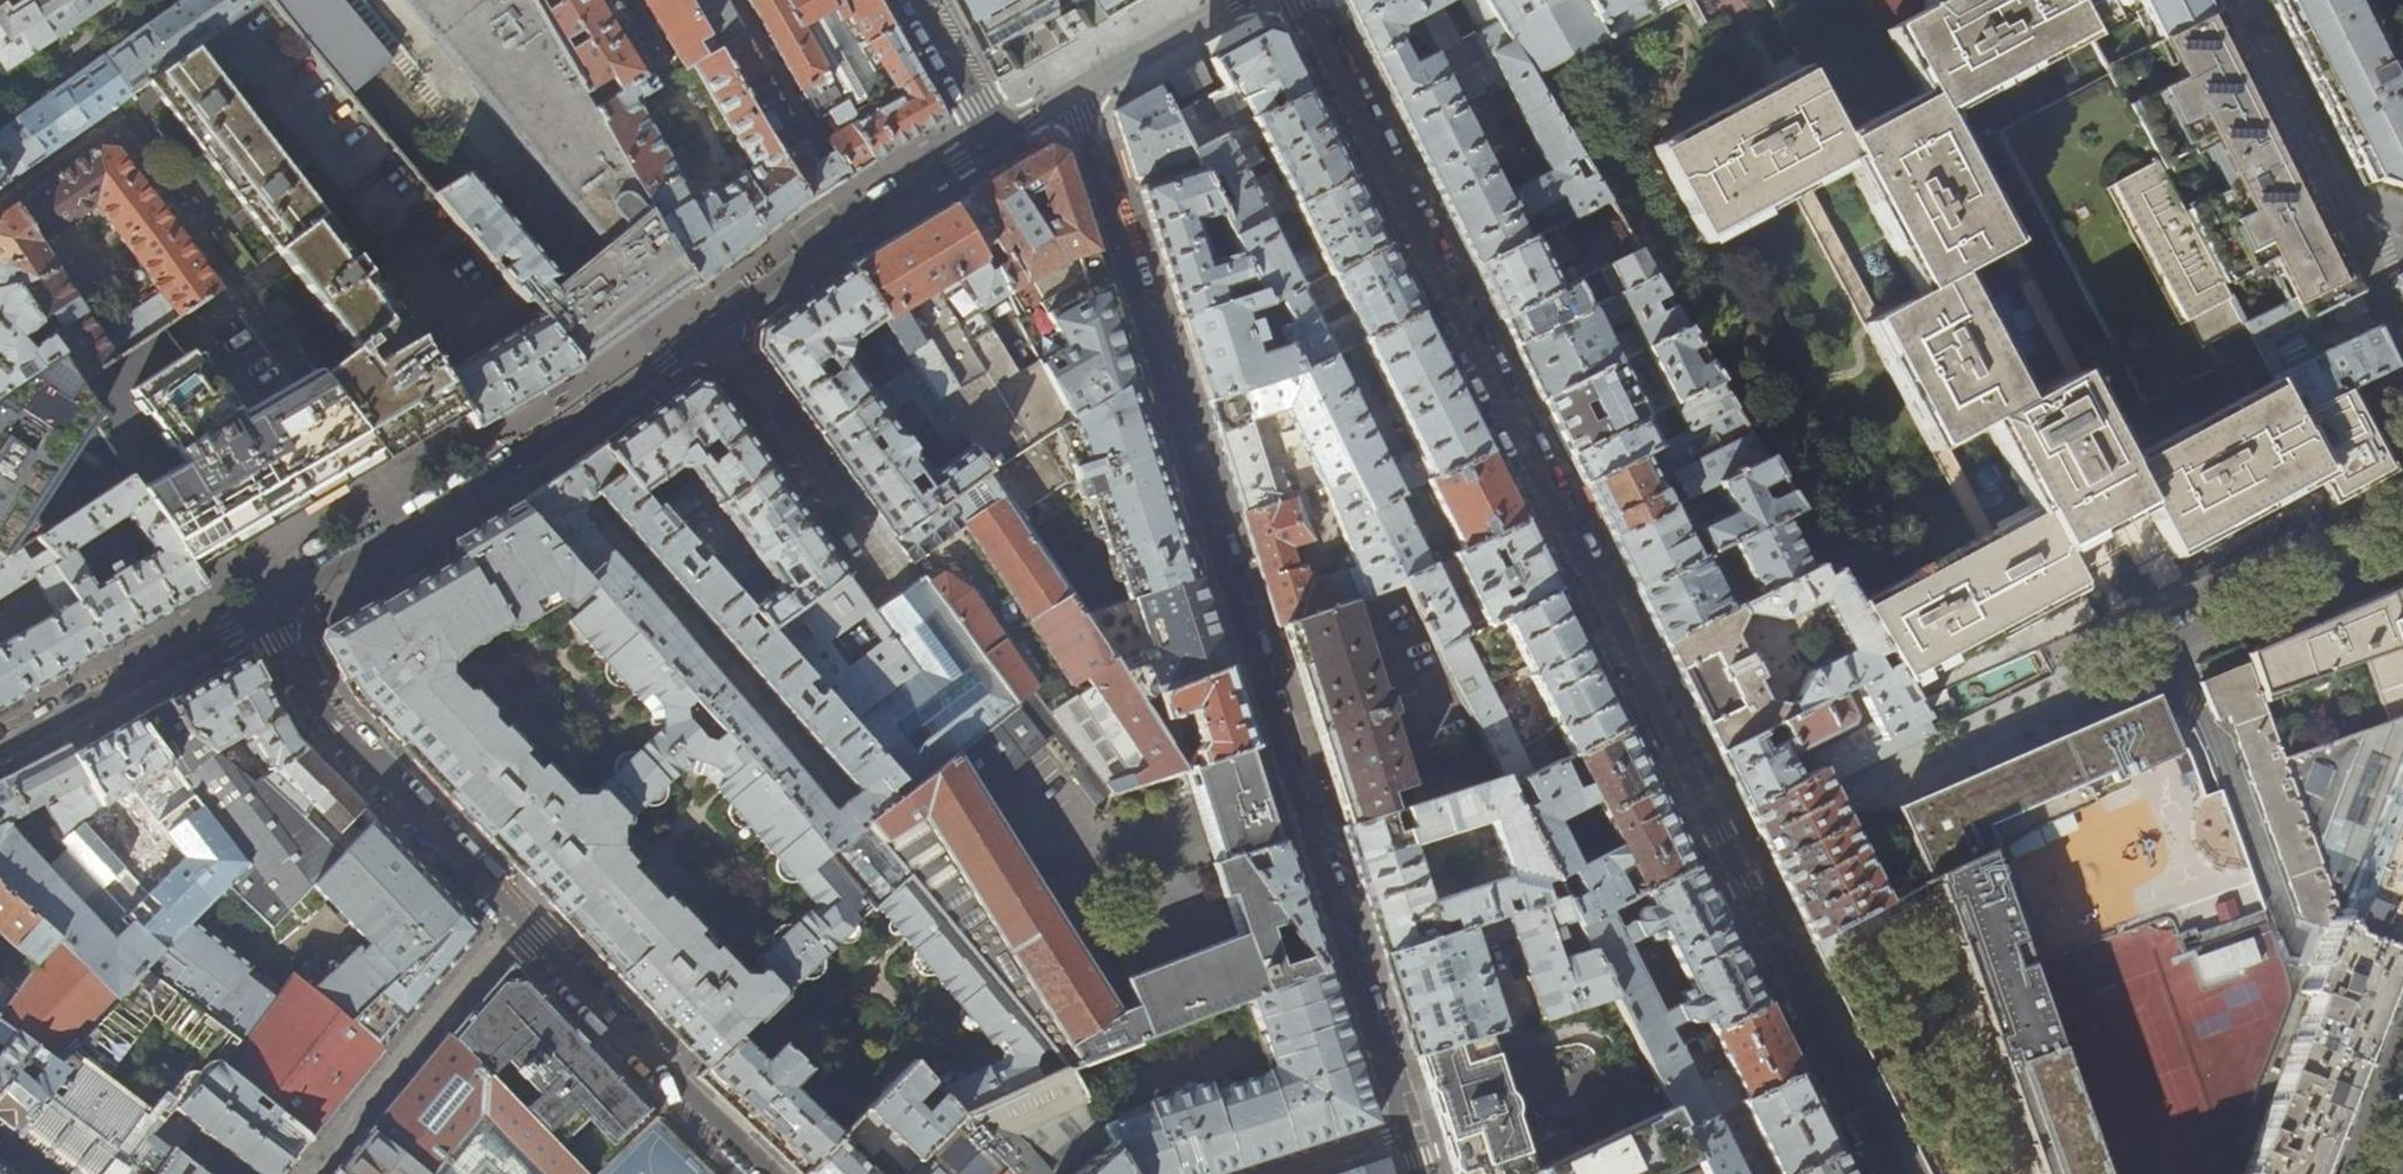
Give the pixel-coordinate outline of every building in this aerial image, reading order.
[(114,108),(113,107),(148,82),(262,0),(186,0),(0,129),(0,186),(114,108)] [(3,0),(0,0),(0,70),(4,68),(5,69),(109,0),(22,0),(9,7),(3,0)] [(283,14),(272,0),(262,0),(148,82),(154,89),(178,122),(206,158),(264,234),(317,305),(354,354),(319,380),(336,403),(380,462),(389,457),(443,425),(465,413),(425,349),(424,350),(361,264),(441,205),(434,196),(351,96),(283,14)] [(283,14),(307,0),(272,0),(283,14)] [(362,0),(307,0),(283,14),(351,96),(404,53),(362,0)] [(527,0),(421,0),(447,31),(430,45),(516,146),(588,103),(582,93),(527,0)] [(582,93),(609,77),(618,92),(647,74),(646,72),(642,75),(596,0),(561,0),(562,1),(545,11),(539,2),(543,0),(527,0),(582,93)] [(686,71),(693,67),(719,51),(690,0),(642,0),(686,71)] [(910,53),(879,0),(749,0),(815,118),(827,112),(839,132),(825,141),(837,160),(828,166),(818,172),(804,143),(746,41),(723,0),(690,0),(719,51),(807,203),(839,183),(849,176),(946,116),(945,113),(910,53)] [(969,20),(1004,81),(1013,76),(1021,72),(1008,46),(1064,15),(1078,40),(1096,30),(1115,20),(1105,0),(958,0),(969,20)] [(1115,20),(1116,19),(1127,13),(1150,0),(1105,0),(1115,20)] [(1526,241),(1515,219),(1563,196),(1573,217),(1608,200),(1534,78),(1486,0),(1344,0),(1343,2),(1373,61),(1381,77),(1420,154),(1476,267),(1526,241)] [(1534,78),(1607,40),(1586,0),(1486,0),(1534,78)] [(1607,40),(1683,0),(1586,0),(1607,40)] [(1866,0),(1765,0),(1804,72),(1851,158),(1929,117),(1883,31),(1866,0)] [(1883,31),(1929,117),(1935,114),(2084,34),(2066,0),(1943,0),(1883,31)] [(2084,34),(2103,69),(2160,41),(2219,13),(2213,0),(2066,0),(2084,34)] [(2353,0),(2268,0),(2277,18),(2299,62),(2336,136),(2361,188),(2375,181),(2385,187),(2394,193),(2400,190),(2402,196),(2402,101),(2353,0)] [(2237,48),(2219,13),(2160,41),(2179,80),(2126,106),(2156,163),(2161,171),(2203,149),(2225,190),(2183,212),(2223,287),(2270,263),(2290,302),(2292,301),(2302,320),(2328,308),(2358,294),(2360,293),(2347,267),(2307,188),(2272,118),(2237,48)] [(1188,106),(1172,115),(1191,153),(1310,93),(1292,58),(1283,40),(1281,35),(1263,30),(1253,35),(1239,43),(1218,54),(1209,59),(1224,86),(1209,95),(1220,117),(1199,128),(1188,106)] [(807,203),(719,51),(693,67),(753,169),(697,203),(687,201),(675,180),(678,179),(633,103),(658,88),(650,74),(648,75),(647,74),(618,92),(609,97),(599,103),(591,108),(694,285),(696,289),(770,231),(807,203)] [(1193,67),(1175,77),(1179,85),(1183,85),(1185,87),(1187,87),(1191,86),(1195,83),(1195,81),(1195,77),(1197,76),(1193,67)] [(1851,158),(1804,72),(1654,153),(1699,238),(1851,158)] [(2126,106),(2109,74),(1998,133),(2144,404),(2212,368),(2202,349),(2220,339),(2251,399),(2275,387),(2244,326),(2230,301),(2188,325),(2115,184),(2156,163),(2126,106)] [(1193,158),(1191,153),(1172,115),(1157,87),(1135,99),(1113,111),(1122,139),(1124,146),(1136,182),(1193,158)] [(599,103),(609,97),(606,91),(595,97),(599,103)] [(1199,169),(1205,182),(1216,176),(1229,203),(1219,208),(1221,214),(1233,237),(1266,221),(1294,206),(1352,178),(1332,138),(1310,93),(1191,153),(1193,158),(1199,169)] [(694,285),(591,108),(588,103),(516,146),(601,247),(560,283),(555,278),(556,278),(481,190),(479,191),(467,176),(434,196),(441,205),(509,287),(522,303),(525,301),(580,368),(591,359),(647,318),(694,285)] [(1929,117),(1851,158),(1923,292),(1953,276),(2006,247),(1935,114),(1929,117)] [(1049,147),(1023,161),(996,178),(951,208),(990,274),(995,271),(1009,292),(1063,260),(1096,250),(1079,195),(1066,154),(1049,147)] [(0,216),(0,289),(16,286),(39,321),(51,314),(60,328),(49,335),(50,336),(62,354),(81,382),(164,327),(221,290),(117,150),(97,149),(0,216)] [(2161,171),(2156,163),(2115,184),(2188,325),(2230,301),(2223,287),(2183,212),(2161,171)] [(1219,208),(1205,182),(1199,169),(1138,191),(1158,252),(1179,318),(1230,302),(1226,291),(1255,281),(1241,253),(1220,260),(1218,256),(1212,257),(1214,262),(1209,263),(1196,223),(1200,221),(1201,225),(1208,223),(1207,219),(1221,214),(1219,208)] [(1361,195),(1352,178),(1294,206),(1313,245),(1285,258),(1266,221),(1233,237),(1241,253),(1255,281),(1261,292),(1267,305),(1386,246),(1369,212),(1361,195)] [(2400,190),(2394,193),(2402,208),(2402,207),(2402,196),(2400,190)] [(905,233),(848,267),(914,365),(988,472),(989,474),(1069,421),(1038,362),(1017,375),(980,312),(1008,295),(1007,293),(1009,292),(995,271),(990,274),(951,208),(950,206),(931,217),(908,231),(905,233)] [(1549,229),(1553,227),(1558,225),(1553,216),(1545,220),(1549,229)] [(1562,244),(1553,227),(1549,229),(1526,241),(1476,267),(1487,289),(1502,319),(1594,273),(1587,260),(1555,276),(1543,253),(1562,244)] [(1346,350),(1420,313),(1400,273),(1393,259),(1386,246),(1267,305),(1301,373),(1336,355),(1346,350)] [(1112,300),(1096,250),(1063,260),(1009,292),(1008,295),(1020,316),(1016,319),(1038,362),(1069,421),(1138,378),(1117,315),(1112,300)] [(1627,256),(1594,273),(1502,319),(1509,332),(1516,346),(1655,276),(1646,262),(1633,268),(1627,256)] [(848,267),(803,300),(760,331),(757,349),(818,433),(914,365),(848,267)] [(2396,277),(2392,288),(2402,310),(2402,273),(2396,277)] [(1674,307),(1660,314),(1654,303),(1667,297),(1655,276),(1516,346),(1527,369),(1542,400),(1618,363),(1625,359),(1687,329),(1674,307)] [(2022,402),(1953,276),(1923,292),(1868,321),(1937,448),(1990,420),(2022,402)] [(39,321),(16,286),(0,289),(0,395),(62,354),(50,336),(30,349),(21,340),(40,322),(39,321)] [(509,287),(425,349),(465,413),(476,429),(536,394),(580,368),(525,301),(522,303),(509,287)] [(1261,292),(1230,302),(1179,318),(1195,366),(1206,402),(1301,373),(1267,305),(1261,292)] [(2367,313),(2358,294),(2328,308),(2335,322),(2342,324),(2367,313)] [(2303,321),(2302,320),(2292,301),(2290,302),(2244,326),(2275,387),(2289,415),(2343,390),(2360,383),(2393,367),(2375,329),(2318,356),(2299,326),(2303,321)] [(1449,372),(1420,313),(1346,350),(1352,364),(1370,356),(1418,453),(1396,464),(1388,458),(1374,432),(1369,434),(1365,425),(1370,423),(1336,355),(1301,373),(1351,473),(1370,511),(1395,498),(1427,482),(1489,451),(1451,375),(1449,372)] [(302,379),(292,385),(238,415),(189,352),(184,354),(164,327),(81,382),(103,414),(105,418),(97,423),(95,424),(95,425),(114,454),(111,455),(127,478),(149,509),(190,572),(238,544),(256,533),(359,474),(369,468),(380,462),(336,403),(319,380),(312,372),(302,379)] [(1719,383),(1687,329),(1625,359),(1631,371),(1645,364),(1652,378),(1660,375),(1666,388),(1637,402),(1618,363),(1542,400),(1553,421),(1571,457),(1656,414),(1674,405),(1719,383)] [(35,536),(40,533),(31,516),(95,425),(95,424),(97,423),(103,414),(81,382),(62,354),(0,395),(0,561),(36,538),(35,536)] [(988,472),(914,365),(818,433),(855,485),(895,539),(988,472)] [(1301,373),(1206,402),(1224,458),(1243,516),(1294,499),(1283,467),(1280,464),(1266,469),(1251,421),(1286,410),(1325,489),(1351,473),(1301,373)] [(2125,466),(2075,374),(2022,402),(1990,420),(2041,514),(2059,548),(2144,501),(2125,466)] [(1187,533),(1152,425),(1138,378),(1069,421),(989,474),(1016,514),(1063,484),(1075,481),(1081,499),(1089,496),(1109,556),(1113,556),(1128,602),(1202,579),(1188,536),(1187,533)] [(651,410),(602,445),(643,494),(680,468),(691,468),(699,479),(660,506),(683,532),(771,468),(709,383),(691,381),(651,410)] [(1736,409),(1719,383),(1674,405),(1688,433),(1736,409)] [(2343,390),(2377,457),(2393,448),(2375,413),(2360,383),(2343,390)] [(2251,399),(2125,466),(2144,501),(2171,552),(2279,494),(2295,486),(2318,474),(2289,415),(2275,387),(2251,399)] [(2343,390),(2289,415),(2318,474),(2331,499),(2384,470),(2377,457),(2343,390)] [(1767,460),(1736,409),(1688,433),(1659,447),(1584,484),(1595,505),(1611,537),(1672,507),(1718,484),(1767,460)] [(1659,420),(1656,414),(1571,457),(1577,468),(1584,484),(1659,447),(1648,425),(1659,420)] [(656,509),(643,494),(602,445),(564,472),(523,502),(523,503),(876,910),(911,877),(867,825),(910,792),(848,721),(768,630),(749,608),(740,597),(683,532),(660,506),(656,509)] [(1502,478),(1489,451),(1427,482),(1461,551),(1524,520),(1502,478)] [(1797,510),(1767,460),(1718,484),(1733,515),(1731,516),(1729,512),(1699,526),(1694,516),(1679,522),(1672,507),(1611,537),(1616,547),(1621,556),(1637,590),(1702,558),(1726,546),(1797,510)] [(777,588),(749,608),(768,630),(847,573),(771,468),(683,532),(740,597),(763,580),(745,556),(751,551),(777,588)] [(1016,514),(989,474),(988,472),(895,539),(911,561),(962,525),(1070,685),(1084,676),(1091,686),(1070,702),(1063,692),(1044,706),(1110,791),(1113,794),(1186,770),(1177,756),(1140,701),(1140,700),(1138,701),(1110,659),(1111,658),(1083,616),(1016,514)] [(1351,473),(1325,489),(1367,591),(1362,589),(1352,593),(1345,572),(1311,583),(1305,567),(1298,568),(1292,547),(1313,540),(1306,521),(1314,518),(1305,496),(1294,499),(1243,516),(1262,577),(1278,626),(1284,624),(1352,602),(1406,583),(1404,579),(1370,511),(1351,473)] [(2331,499),(2318,474),(2279,494),(2293,519),(2331,499)] [(53,566),(103,648),(161,614),(202,590),(190,572),(149,509),(127,478),(58,521),(40,533),(35,536),(36,538),(58,561),(53,566)] [(355,614),(344,621),(318,635),(326,651),(342,679),(351,694),(411,758),(465,815),(514,865),(559,914),(616,973),(669,1028),(706,1067),(695,1077),(697,1078),(698,1078),(718,1096),(749,1126),(799,1173),(904,1173),(955,1120),(959,1118),(1070,1071),(911,877),(876,910),(523,503),(519,498),(483,521),(446,544),(452,554),(442,561),(401,586),(355,614)] [(1430,567),(1395,498),(1370,511),(1404,579),(1430,567)] [(1803,519),(1797,510),(1726,546),(1731,557),(1740,557),(1752,581),(1747,588),(1752,599),(1808,572),(1786,527),(1803,519)] [(1908,690),(2085,596),(2059,548),(2041,514),(1862,616),(1893,666),(1908,690)] [(1537,548),(1524,520),(1461,551),(1430,567),(1404,579),(1406,583),(1411,592),(1417,589),(1426,607),(1420,610),(1439,648),(1466,635),(1447,594),(1467,584),(1488,624),(1558,589),(1537,548)] [(53,566),(58,561),(36,538),(0,561),(0,604),(18,634),(0,644),(0,707),(30,690),(103,648),(53,566)] [(1729,611),(1702,558),(1637,590),(1648,612),(1664,643),(1729,611)] [(1829,562),(1808,572),(1752,599),(1739,606),(1744,615),(1782,622),(1821,602),(1847,653),(1808,672),(1790,706),(1794,715),(1838,694),(1855,685),(1893,666),(1862,616),(1829,562)] [(939,570),(924,580),(1018,707),(1022,704),(1035,694),(1034,693),(1038,689),(970,594),(939,570)] [(875,612),(847,573),(768,630),(848,721),(918,671),(875,612)] [(923,578),(875,612),(918,671),(848,721),(910,792),(956,756),(1018,707),(924,580),(923,578)] [(1157,692),(1230,667),(1214,617),(1202,579),(1128,602),(1083,616),(1111,658),(1110,659),(1138,701),(1140,700),(1140,701),(1156,693),(1157,692)] [(2251,665),(2261,694),(2367,658),(2388,721),(2402,717),(2402,586),(2363,602),(2299,629),(2246,651),(2251,665)] [(1592,657),(1558,589),(1488,624),(1466,635),(1439,648),(1504,778),(1508,787),(1627,727),(1592,657)] [(2085,596),(1908,690),(1913,700),(1972,674),(2007,659),(2050,640),(2096,619),(2085,596)] [(1352,602),(1284,624),(1293,652),(1336,785),(1349,827),(1391,814),(1404,809),(1418,805),(1389,716),(1394,714),(1387,690),(1381,692),(1352,602)] [(1739,606),(1729,611),(1664,643),(1689,693),(1719,753),(1794,715),(1790,706),(1766,700),(1756,680),(1762,677),(1755,662),(1751,664),(1746,654),(1744,655),(1734,635),(1744,615),(1739,606)] [(209,675),(167,700),(184,729),(185,729),(214,751),(241,735),(254,755),(262,751),(270,765),(259,772),(263,777),(305,747),(293,737),(245,653),(209,675)] [(2261,694),(2251,665),(2215,679),(2202,685),(2201,683),(2199,683),(2214,719),(2228,714),(2300,913),(2300,915),(2301,917),(2303,920),(2306,922),(2326,928),(2302,995),(2311,999),(2243,1173),(2316,1173),(2318,1170),(2333,1132),(2341,1135),(2352,1107),(2355,1099),(2347,1096),(2372,1031),(2385,1000),(2402,1007),(2402,1004),(2402,956),(2346,932),(2283,756),(2261,694)] [(1894,690),(1903,684),(1893,666),(1855,685),(1874,722),(1851,734),(1848,738),(1816,754),(1813,762),(1818,771),(1925,719),(1915,703),(1913,700),(1903,705),(1894,690)] [(1242,706),(1230,667),(1157,692),(1156,693),(1161,708),(1156,709),(1159,716),(1164,714),(1165,718),(1190,710),(1199,738),(1195,748),(1196,750),(1177,756),(1186,770),(1192,768),(1250,749),(1256,747),(1242,706)] [(1044,706),(1035,694),(1022,704),(1098,800),(1110,791),(1044,706)] [(1851,718),(1838,694),(1794,715),(1719,753),(1732,779),(1746,806),(1799,780),(1787,757),(1849,726),(1851,718)] [(1921,885),(1937,877),(1984,853),(1983,852),(1994,847),(1993,845),(2090,804),(2082,785),(2126,766),(2132,775),(2181,753),(2156,696),(2140,703),(2067,735),(1985,771),(1910,803),(1887,813),(1921,885)] [(154,708),(136,718),(244,862),(225,882),(269,926),(310,884),(340,853),(263,777),(256,782),(214,751),(185,729),(184,729),(167,700),(154,708)] [(2340,737),(2362,730),(2355,710),(2334,717),(2340,737)] [(2388,721),(2362,730),(2340,737),(2283,756),(2346,932),(2402,956),(2402,717),(2388,721)] [(82,750),(73,755),(102,804),(102,806),(119,796),(122,800),(126,801),(156,783),(152,777),(160,773),(172,795),(136,817),(137,819),(156,808),(166,823),(134,854),(121,840),(123,838),(115,830),(108,833),(90,814),(59,840),(66,847),(162,950),(191,918),(225,882),(244,862),(136,718),(82,750)] [(1818,771),(1828,785),(1934,734),(1925,719),(1818,771)] [(1577,924),(1696,866),(1659,791),(1654,781),(1627,727),(1508,787),(1564,899),(1577,924)] [(102,804),(73,755),(68,746),(34,763),(8,777),(0,781),(0,888),(5,893),(117,998),(146,967),(162,950),(66,847),(45,866),(5,823),(28,811),(44,802),(60,830),(52,835),(57,841),(59,840),(90,814),(102,804)] [(379,813),(305,747),(263,777),(340,853),(373,820),(379,813)] [(1258,775),(1250,749),(1192,768),(1222,862),(1213,865),(1224,900),(1233,897),(1245,935),(1126,982),(1136,1009),(1119,1016),(956,756),(910,792),(867,825),(911,877),(1070,1071),(1254,1000),(1322,973),(1311,957),(1282,969),(1269,930),(1288,922),(1243,856),(1280,844),(1272,818),(1258,775)] [(1828,785),(1818,771),(1799,780),(1746,806),(1762,839),(1766,847),(1785,886),(1812,940),(1886,903),(1860,849),(1851,830),(1841,810),(1828,785)] [(1404,809),(1410,829),(1397,833),(1391,814),(1349,827),(1344,829),(1364,891),(1384,955),(1441,937),(1437,923),(1441,924),(1445,922),(1448,925),(1451,926),(1454,926),(1457,932),(1506,917),(1501,900),(1503,900),(1505,901),(1508,902),(1509,903),(1512,905),(1514,905),(1516,904),(1519,913),(1564,899),(1508,787),(1504,778),(1418,805),(1404,809)] [(340,853),(310,884),(364,943),(356,950),(353,946),(310,989),(349,1021),(461,914),(467,907),(441,881),(435,885),(373,820),(340,853)] [(1286,842),(1280,844),(1243,856),(1288,922),(1311,957),(1322,973),(1327,971),(1313,927),(1297,878),(1286,842)] [(1937,877),(1938,881),(1937,882),(1938,884),(1937,885),(1944,904),(1945,904),(1947,906),(1993,1035),(1991,1036),(1990,1038),(1996,1056),(1998,1055),(1999,1056),(2001,1056),(2042,1173),(2100,1173),(2024,964),(1984,853),(1937,877)] [(1744,960),(1737,947),(1710,892),(1696,866),(1577,924),(1613,997),(1646,1062),(1677,1047),(1688,1041),(1692,1039),(1689,1034),(1698,1030),(1701,1035),(1765,1003),(1744,960)] [(1886,903),(1812,940),(1823,962),(1893,928),(1889,919),(1917,906),(1909,891),(1904,894),(1886,903)] [(0,899),(0,935),(35,965),(14,994),(0,983),(0,1021),(35,1047),(0,1094),(0,1125),(14,1135),(65,1067),(58,1062),(117,998),(5,893),(0,899)] [(1500,1030),(1475,950),(1515,937),(1543,1019),(1613,997),(1577,924),(1564,899),(1519,913),(1506,917),(1457,932),(1441,937),(1384,955),(1394,985),(1410,1035),(1417,1058),(1492,1033),(1500,1030)] [(458,958),(480,933),(469,922),(461,914),(349,1021),(381,1047),(388,1039),(409,1015),(434,987),(458,958)] [(239,1039),(279,990),(191,918),(162,950),(146,967),(239,1039)] [(2237,943),(2196,958),(2206,983),(2247,968),(2237,943)] [(511,965),(487,993),(486,994),(467,1016),(449,1037),(582,1173),(597,1173),(656,1118),(637,1097),(618,1077),(601,1059),(584,1041),(565,1021),(546,1001),(529,984),(511,965)] [(117,998),(58,1062),(65,1067),(91,1086),(39,1153),(63,1172),(66,1173),(151,1173),(171,1149),(152,1135),(194,1088),(292,1162),(300,1152),(313,1137),(220,1063),(239,1039),(146,967),(117,998)] [(1360,1075),(1346,1031),(1339,1009),(1327,971),(1322,973),(1254,1000),(1266,1034),(1275,1062),(1266,1065),(1294,1150),(1302,1147),(1344,1134),(1376,1124),(1360,1075)] [(381,1047),(349,1021),(310,989),(291,973),(279,990),(239,1039),(220,1063),(313,1137),(347,1096),(385,1050),(381,1047)] [(1782,1036),(1765,1003),(1701,1035),(1692,1039),(1688,1041),(1691,1047),(1697,1044),(1703,1053),(1718,1045),(1724,1057),(1730,1068),(1697,1085),(1677,1047),(1646,1062),(1670,1109),(1681,1132),(1800,1073),(1782,1036)] [(35,1047),(0,1021),(0,1094),(35,1047)] [(1505,1089),(1510,1088),(1492,1033),(1417,1058),(1431,1102),(1452,1168),(1454,1173),(1533,1173),(1538,1172),(1577,1154),(1566,1132),(1530,1148),(1520,1118),(1514,1119),(1505,1089)] [(448,1036),(412,1080),(410,1081),(356,1147),(354,1149),(335,1171),(339,1173),(582,1173),(449,1037),(448,1036)] [(1294,1150),(1266,1065),(1097,1120),(1128,1173),(1217,1173),(1294,1150)] [(65,1067),(14,1135),(30,1147),(39,1153),(91,1086),(65,1067)] [(1070,1071),(959,1118),(1005,1171),(1007,1173),(1128,1173),(1097,1120),(1070,1071)] [(1800,1073),(1681,1132),(1694,1159),(1700,1171),(1702,1173),(1789,1173),(1838,1149),(1819,1111),(1800,1073)] [(292,1162),(194,1088),(152,1135),(171,1149),(151,1173),(175,1173),(186,1159),(175,1150),(195,1125),(220,1144),(212,1155),(204,1149),(193,1163),(196,1165),(189,1173),(282,1173),(292,1162)] [(1681,1132),(1670,1109),(1577,1154),(1538,1172),(1539,1173),(1663,1173),(1694,1159),(1681,1132)] [(1005,1171),(959,1118),(955,1120),(904,1173),(1002,1173),(1005,1171)] [(1838,1149),(1789,1173),(1851,1173),(1848,1168),(1838,1149)] [(1387,1156),(1332,1173),(1393,1173),(1387,1156)]
